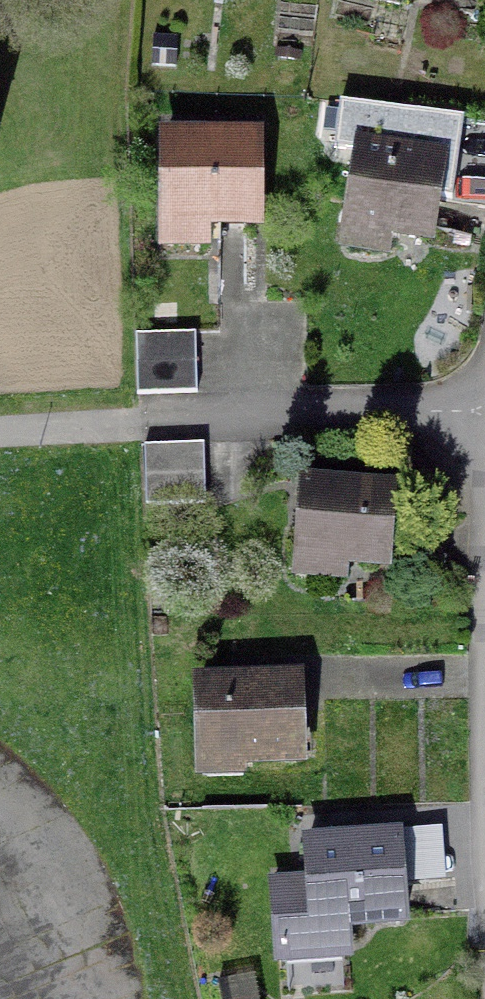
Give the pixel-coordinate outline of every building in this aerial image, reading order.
[(409,160),(415,124),(343,113),(338,150),(357,152),(346,225),(426,237),(437,164),(409,160)] [(162,140),(162,227),(253,227),(253,141),(162,140)] [(192,336),(132,338),(135,398),(194,395),(192,336)] [(143,508),(202,506),(200,447),(141,449),(143,508)] [(340,562),(383,565),(389,494),(300,487),(293,578),(339,581),(340,562)] [(296,760),(293,685),(196,688),(198,763),(296,760)] [(312,928),(398,922),(392,841),(360,844),(360,840),(329,842),(329,846),(306,848),(312,928)] [(267,975),(230,980),(232,998),(270,998),(267,975)]
